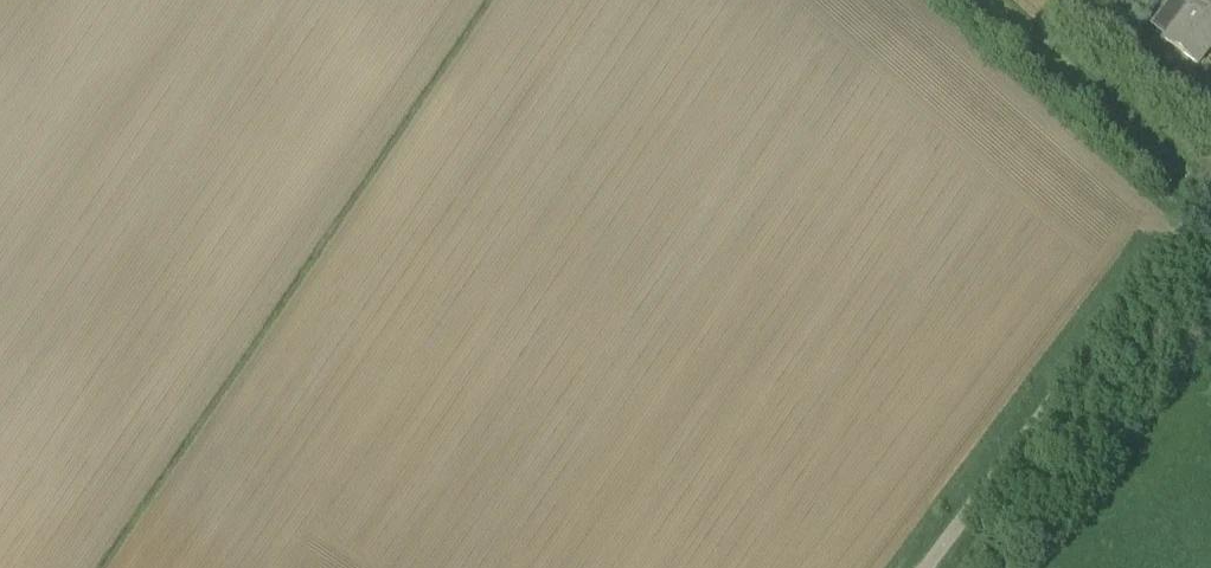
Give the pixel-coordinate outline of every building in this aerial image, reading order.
[(1190,6),(1188,9),(1166,38),(1164,40),(1200,66),(1210,51),(1210,0),(1195,0),(1190,6)]
